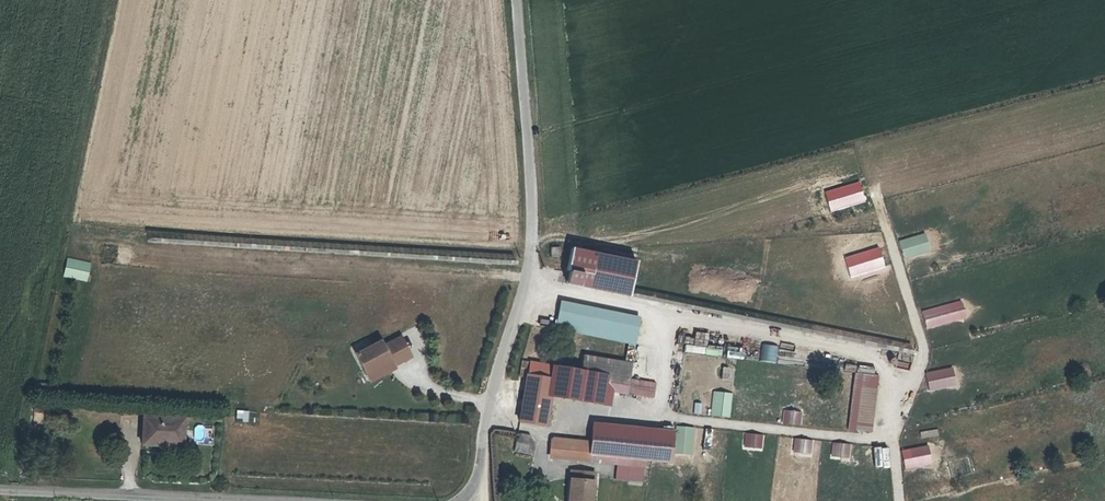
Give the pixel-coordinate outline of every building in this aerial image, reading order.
[(571,248),(564,285),(628,297),(635,260),(571,248)] [(625,333),(544,325),(542,350),(623,358),(625,333)] [(681,331),(681,353),(702,353),(702,331),(681,331)] [(760,362),(776,362),(777,345),(760,344),(760,362)] [(704,355),(721,355),(720,347),(704,347),(704,355)] [(726,347),(726,357),(742,358),(743,348),(726,347)] [(367,352),(341,365),(351,385),(376,373),(378,378),(397,369),(387,349),(369,358),(367,352)] [(937,391),(964,384),(960,365),(932,372),(937,391)] [(733,380),(733,368),(721,368),(720,380),(733,380)] [(376,373),(351,385),(354,392),(379,380),(378,378),(376,373)] [(867,378),(844,376),(841,433),(864,435),(867,378)] [(518,402),(517,413),(543,415),(543,418),(602,424),(603,410),(645,414),(646,399),(619,396),(620,381),(573,377),(571,392),(519,387),(518,402)] [(519,387),(512,386),(510,401),(518,402),(519,387)] [(709,415),(728,418),(732,393),(713,390),(709,415)] [(235,420),(247,421),(248,411),(236,410),(235,420)] [(782,425),(800,425),(800,410),(782,410),(782,425)] [(543,415),(517,413),(513,446),(545,449),(545,439),(540,439),(543,418),(543,415)] [(673,455),(692,455),(692,425),(673,426),(673,455)] [(165,432),(125,428),(122,457),(143,459),(143,455),(164,458),(165,432)] [(742,448),(763,449),(763,434),(743,433),(742,448)] [(791,452),(810,454),(812,439),(793,437),(791,452)] [(830,442),(830,457),(850,457),(849,442),(830,442)] [(640,468),(640,444),(584,443),(583,456),(584,461),(584,466),(640,468)] [(663,445),(640,444),(640,468),(663,468),(663,445)] [(900,448),(903,468),(932,463),(930,444),(900,448)] [(873,461),(880,459),(877,445),(870,446),(873,461)] [(512,465),(533,465),(533,456),(512,457),(512,465)] [(578,461),(547,461),(547,479),(578,479),(578,461)] [(874,464),(880,481),(886,479),(880,462),(874,464)] [(533,465),(512,465),(512,474),(532,474),(533,465)] [(595,487),(576,486),(577,495),(572,495),(572,500),(596,500),(595,487)] [(1065,488),(1041,495),(1043,500),(1068,500),(1065,488)]
